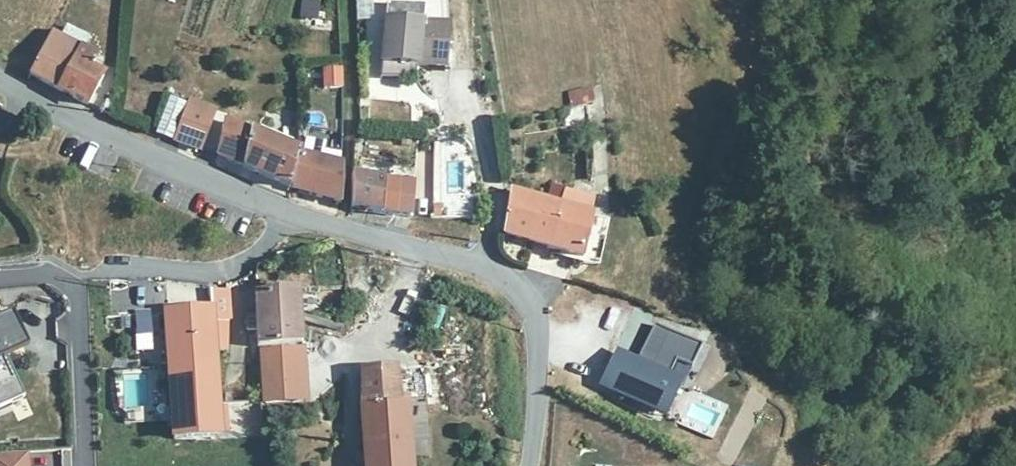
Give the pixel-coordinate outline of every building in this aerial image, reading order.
[(320,0),(301,0),(300,18),(318,19),(320,0)] [(386,21),(381,64),(416,67),(445,69),(449,26),(443,26),(445,0),(412,0),(410,23),(386,21)] [(95,57),(51,33),(29,74),(87,106),(104,76),(89,68),(95,57)] [(416,67),(381,64),(380,78),(415,82),(416,67)] [(343,89),(342,67),(320,68),(321,90),(343,89)] [(394,99),(420,100),(421,87),(394,86),(394,99)] [(567,93),(569,108),(592,104),(589,89),(567,93)] [(171,99),(157,134),(170,140),(184,105),(171,99)] [(217,110),(189,100),(174,141),(201,153),(217,110)] [(233,163),(243,167),(251,132),(227,123),(218,158),(233,163)] [(291,187),(292,187),(299,153),(251,132),(243,167),(291,187)] [(305,137),(301,154),(337,165),(339,155),(323,150),(325,143),(305,137)] [(292,187),(339,202),(339,165),(337,165),(301,154),(299,153),(292,187)] [(384,181),(352,175),(351,206),(380,214),(392,215),(396,182),(384,181)] [(414,185),(396,182),(392,215),(410,216),(414,185)] [(505,226),(504,232),(548,245),(583,257),(591,219),(595,201),(566,193),(560,208),(511,192),(505,226)] [(591,219),(583,257),(582,259),(597,265),(607,223),(591,219)] [(951,230),(950,221),(927,222),(928,230),(951,230)] [(209,286),(163,282),(165,308),(209,308),(209,290),(209,286)] [(228,292),(209,290),(209,308),(212,307),(214,325),(228,324),(228,292)] [(299,290),(258,294),(258,317),(257,333),(258,351),(301,344),(300,317),(299,290)] [(209,308),(165,308),(173,440),(222,440),(220,404),(217,352),(214,325),(212,307),(209,308)] [(23,395),(3,349),(21,341),(9,315),(0,319),(0,405),(23,395)] [(257,333),(258,317),(247,316),(248,334),(257,333)] [(229,351),(228,324),(214,325),(217,352),(229,351)] [(641,346),(672,365),(674,362),(689,369),(700,348),(652,324),(641,346)] [(599,386),(652,412),(668,380),(665,379),(672,365),(641,346),(636,358),(639,359),(637,364),(614,354),(599,386)] [(300,353),(263,356),(268,407),(304,404),(300,353)] [(409,430),(408,403),(398,401),(399,384),(397,371),(361,373),(363,409),(365,452),(366,465),(411,465),(409,430)] [(668,380),(652,412),(662,417),(677,385),(668,380)] [(714,438),(728,405),(695,392),(682,425),(714,438)] [(222,440),(254,439),(253,404),(220,404),(222,440)] [(0,451),(0,465),(25,465),(25,450),(0,451)]
